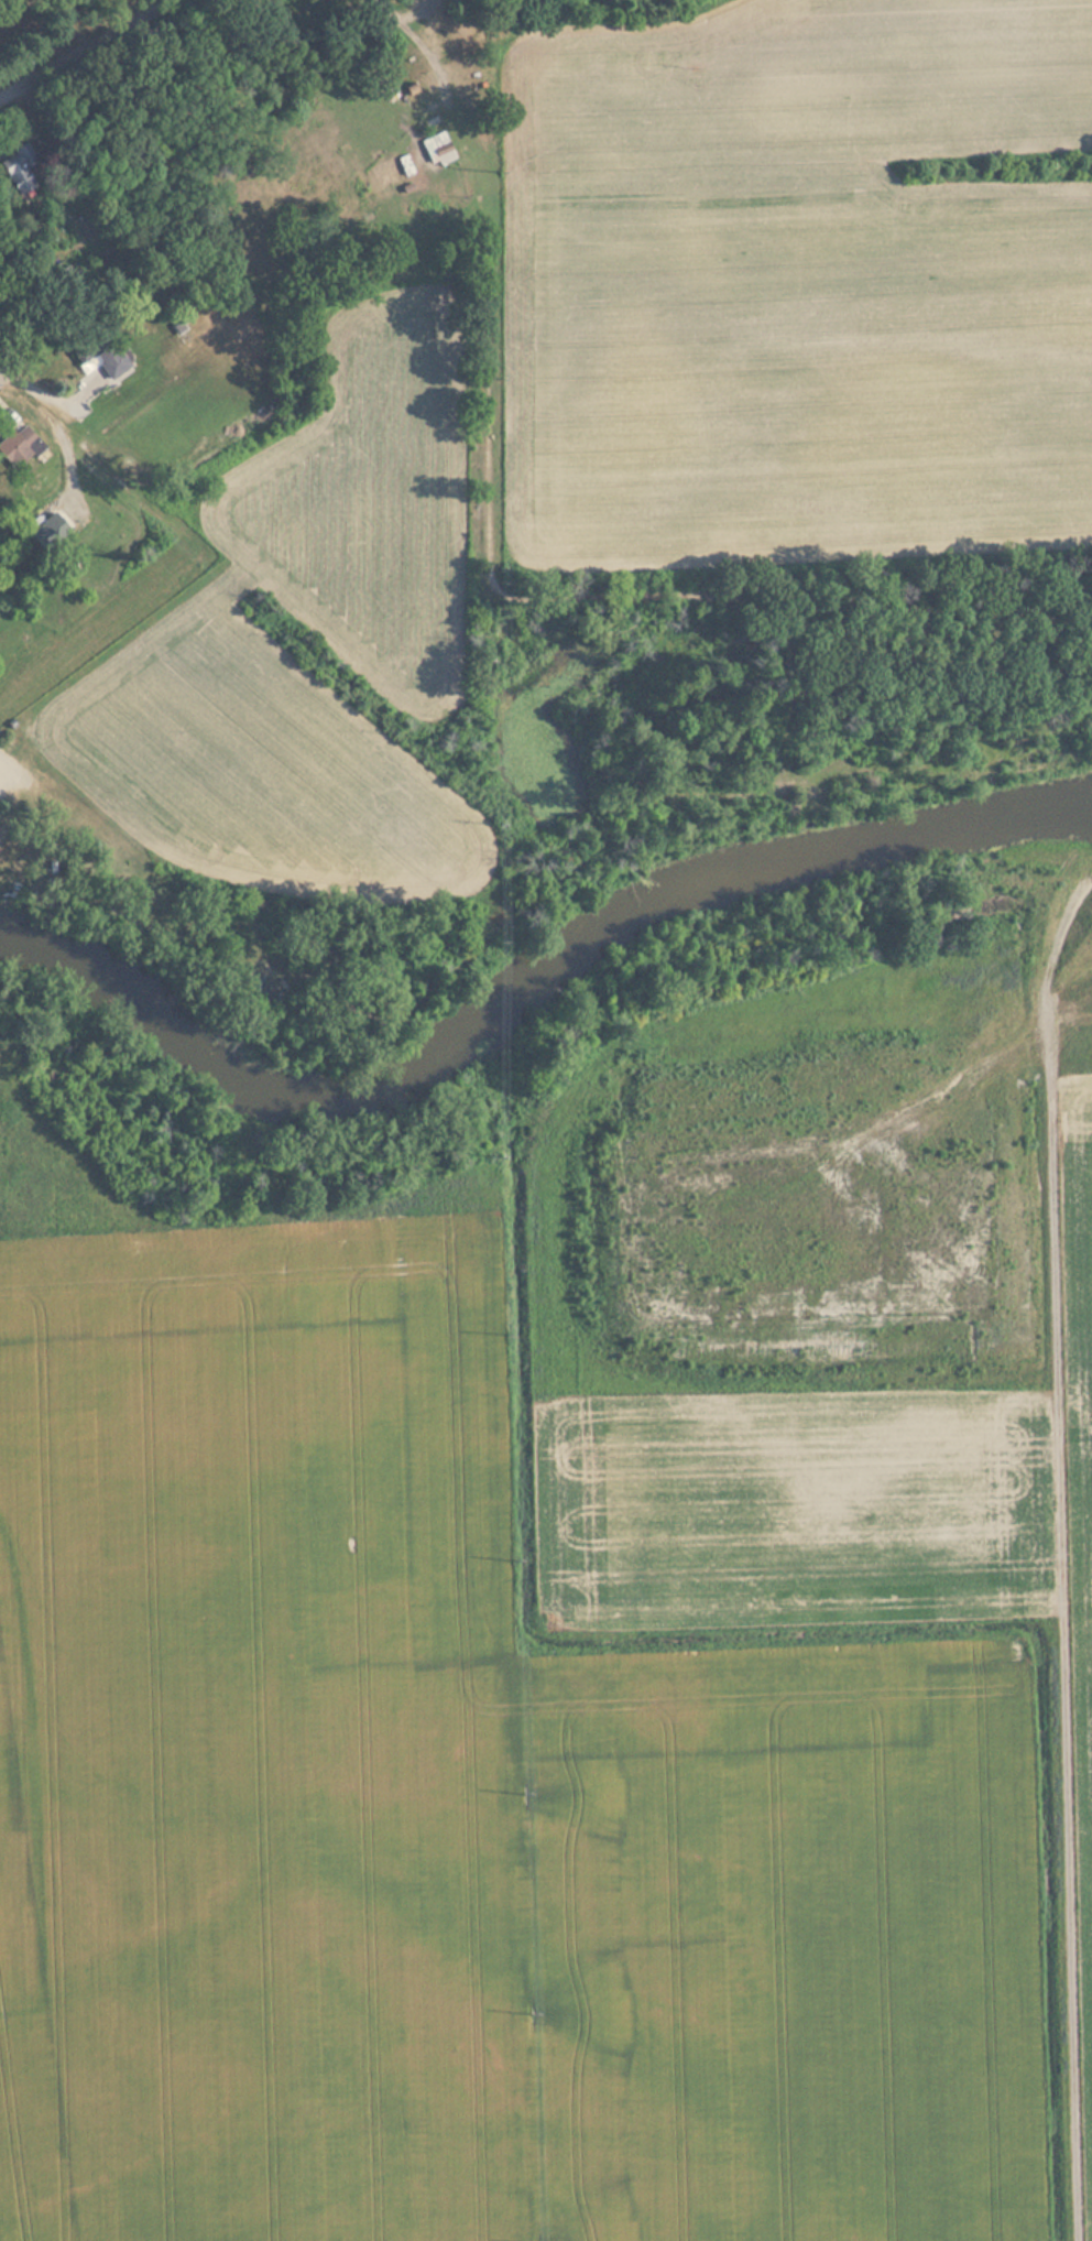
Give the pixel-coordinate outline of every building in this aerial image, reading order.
[(422,140),(434,168),(456,158),(444,130),(422,140)] [(16,195),(39,183),(18,144),(0,154),(0,164),(16,195)] [(92,355),(114,378),(129,363),(96,329),(72,353),(83,364),(92,355)] [(26,425),(0,446),(0,449),(16,469),(33,455),(40,463),(50,454),(26,425)]
